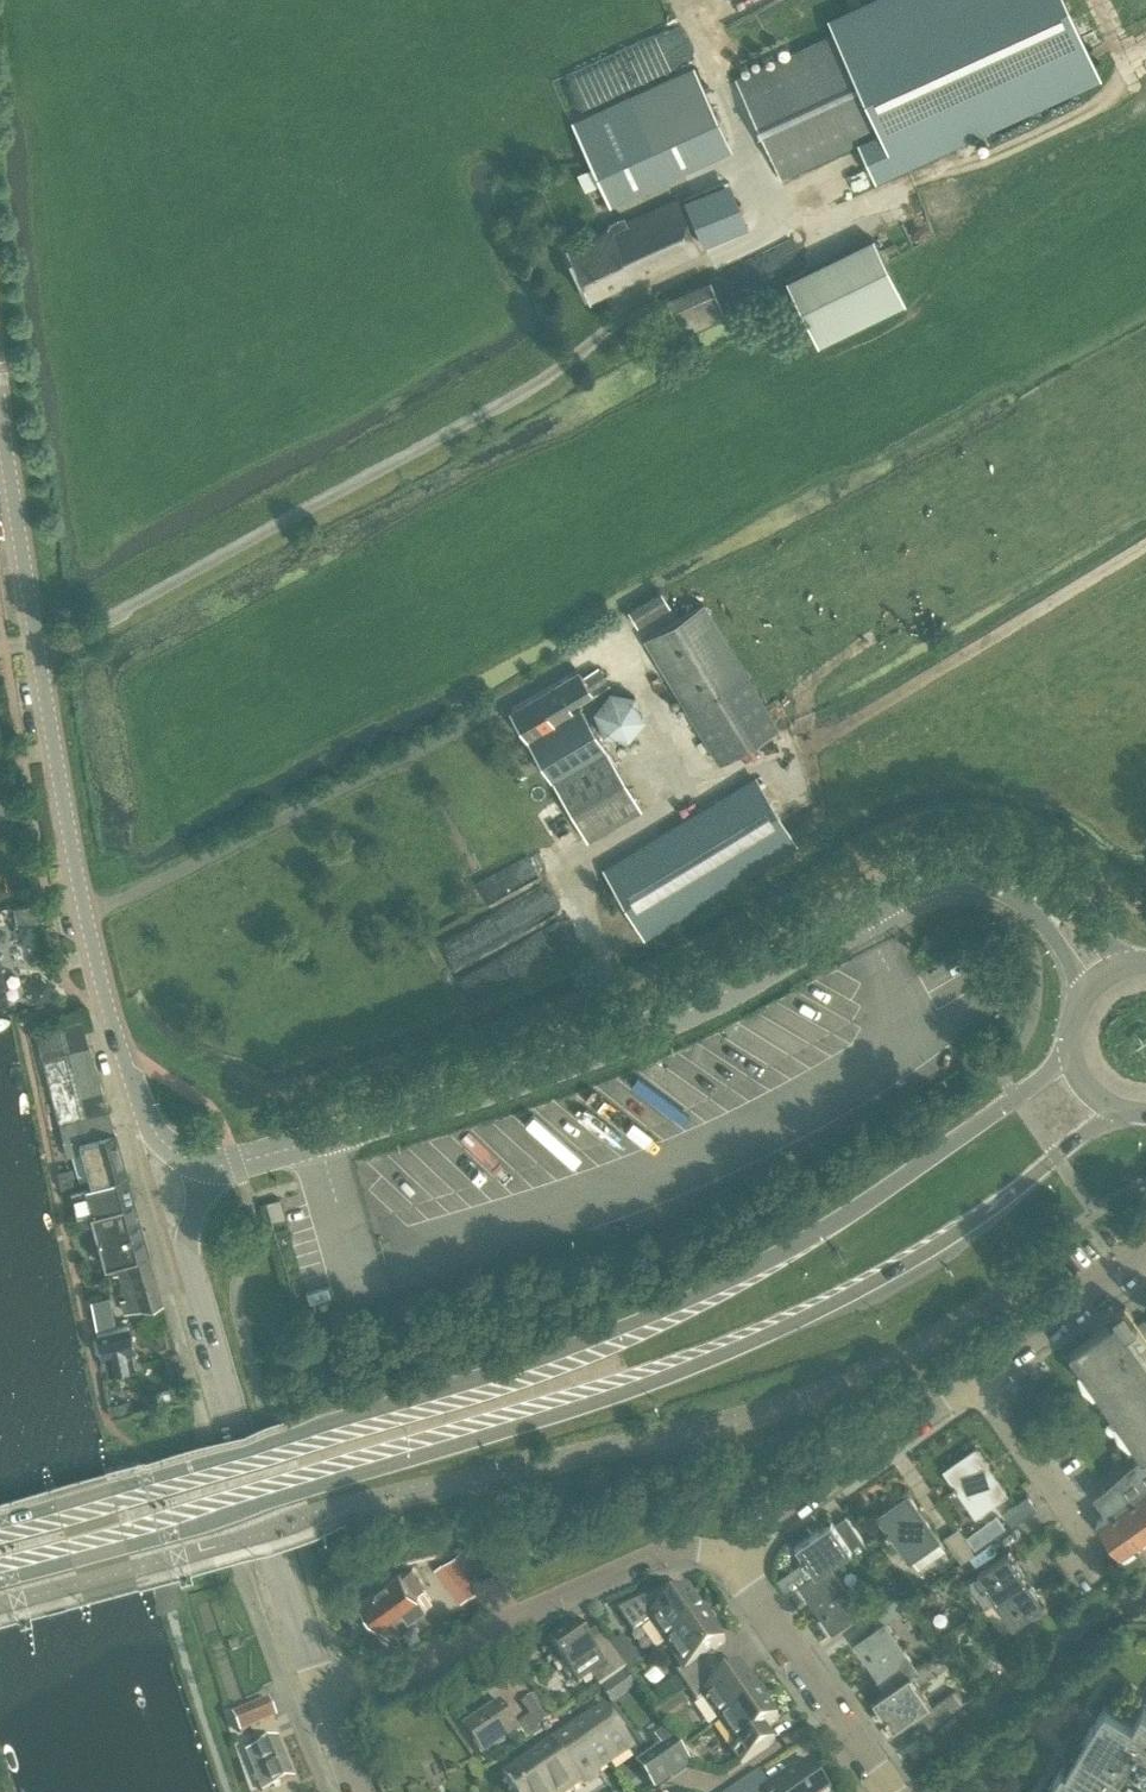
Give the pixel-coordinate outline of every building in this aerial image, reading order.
[(780,176),(857,141),(873,176),(1097,74),(1063,0),(878,0),(831,22),(836,34),(736,79),(780,176)] [(607,200),(729,144),(693,66),(571,121),(607,200)] [(608,230),(566,249),(588,300),(608,291),(614,293),(622,290),(624,284),(697,251),(674,200),(627,221),(624,215),(609,222),(607,227),(608,230)] [(785,280),(817,346),(905,303),(873,238),(785,280)] [(637,626),(669,607),(660,591),(628,610),(637,626)] [(702,604),(644,639),(719,763),(777,728),(702,604)] [(608,683),(597,665),(582,674),(578,669),(510,710),(551,781),(605,749),(581,707),(573,712),(572,709),(595,696),(593,693),(608,683)] [(627,737),(642,718),(634,695),(610,691),(595,710),(603,733),(627,737)] [(587,840),(593,836),(641,809),(605,749),(551,781),(587,840)] [(10,787),(6,769),(0,770),(0,789),(10,787)] [(605,869),(644,934),(795,843),(756,778),(605,869)] [(16,814),(13,795),(0,797),(0,816),(16,814)] [(18,926),(37,922),(33,903),(14,907),(18,926)] [(83,1018),(37,1031),(68,1154),(81,1150),(89,1181),(126,1170),(109,1110),(108,1110),(83,1018)] [(78,1215),(90,1212),(90,1211),(134,1198),(127,1175),(71,1191),(78,1215)] [(104,1262),(149,1249),(134,1198),(90,1211),(90,1212),(104,1262)] [(278,1199),(266,1202),(271,1221),(283,1217),(285,1217),(280,1198),(278,1199)] [(163,1301),(149,1249),(104,1262),(105,1265),(111,1264),(115,1274),(119,1273),(126,1297),(121,1298),(125,1311),(163,1301)] [(96,1326),(114,1322),(108,1296),(90,1300),(96,1326)] [(1138,1323),(1126,1306),(1115,1314),(1118,1318),(1071,1350),(1143,1454),(1131,1462),(1103,1487),(1095,1493),(1108,1513),(1097,1520),(1130,1567),(1144,1558),(1135,1545),(1145,1538),(1145,1318),(1138,1323)] [(133,1363),(130,1350),(133,1350),(128,1325),(96,1332),(102,1357),(102,1356),(105,1369),(120,1366),(133,1363)] [(182,1379),(168,1382),(171,1400),(185,1397),(182,1379)] [(125,1400),(111,1403),(114,1414),(128,1411),(125,1400)] [(976,1516),(1008,1494),(976,1448),(944,1470),(976,1516)] [(909,1494),(877,1516),(909,1563),(913,1561),(940,1542),(942,1541),(909,1494)] [(1013,1526),(1037,1509),(1028,1496),(1004,1513),(1013,1526)] [(869,1550),(847,1517),(835,1525),(832,1520),(797,1545),(816,1573),(830,1564),(830,1565),(851,1551),(856,1558),(869,1550)] [(962,1563),(975,1554),(958,1528),(944,1538),(962,1563)] [(445,1562),(470,1594),(491,1576),(467,1545),(445,1562)] [(996,1599),(1028,1576),(1010,1550),(978,1573),(996,1599)] [(862,1612),(830,1565),(830,1564),(816,1573),(799,1585),(807,1598),(814,1593),(818,1599),(815,1601),(825,1614),(821,1617),(832,1633),(862,1612)] [(361,1597),(379,1623),(400,1608),(409,1620),(427,1608),(418,1595),(419,1595),(415,1590),(424,1583),(413,1568),(404,1574),(401,1569),(361,1597)] [(1013,1624),(1046,1602),(1028,1576),(996,1599),(1013,1624)] [(876,1613),(901,1596),(893,1584),(869,1601),(876,1613)] [(703,1606),(700,1604),(698,1604),(689,1591),(671,1604),(662,1592),(619,1612),(634,1634),(650,1623),(666,1646),(712,1615),(709,1611),(706,1608),(703,1606)] [(919,1670),(886,1623),(909,1607),(901,1596),(876,1613),(884,1623),(854,1644),(865,1659),(869,1656),(879,1670),(881,1669),(885,1674),(878,1678),(887,1690),(888,1692),(912,1675),(919,1670)] [(687,1689),(716,1669),(707,1657),(726,1644),(717,1632),(718,1630),(717,1626),(716,1622),(714,1619),(712,1615),(666,1646),(683,1670),(677,1674),(687,1689)] [(591,1644),(579,1627),(573,1632),(545,1645),(555,1669),(565,1665),(579,1685),(592,1676),(600,1688),(627,1669),(603,1635),(591,1644)] [(637,1655),(624,1664),(627,1669),(628,1671),(642,1662),(637,1655)] [(753,1681),(751,1680),(742,1668),(724,1681),(716,1669),(687,1689),(698,1703),(704,1699),(720,1723),(765,1691),(762,1687),(760,1685),(757,1683),(753,1681)] [(933,1705),(912,1675),(888,1692),(887,1690),(875,1699),(895,1727),(910,1717),(914,1723),(923,1717),(930,1726),(962,1704),(953,1691),(933,1705)] [(742,1767),(770,1747),(761,1733),(779,1721),(771,1708),(771,1706),(770,1702),(769,1699),(768,1695),(765,1691),(720,1723),(736,1746),(731,1750),(742,1767)] [(535,1696),(523,1704),(531,1716),(539,1728),(551,1719),(535,1696)] [(240,1733),(251,1728),(275,1717),(268,1700),(233,1715),(240,1733)] [(1144,1702),(1135,1718),(1106,1701),(1068,1764),(1064,1762),(1046,1791),(1140,1791),(1141,1790),(1145,1791),(1145,1703),(1144,1702)] [(484,1758),(521,1732),(501,1703),(464,1729),(484,1758)] [(634,1749),(604,1707),(503,1777),(513,1791),(572,1791),(634,1749)] [(657,1790),(692,1765),(668,1730),(656,1738),(662,1748),(639,1765),(657,1790)] [(262,1791),(293,1779),(277,1740),(246,1753),(262,1791)] [(809,1763),(779,1784),(777,1781),(770,1786),(760,1771),(730,1791),(829,1791),(809,1763)]
